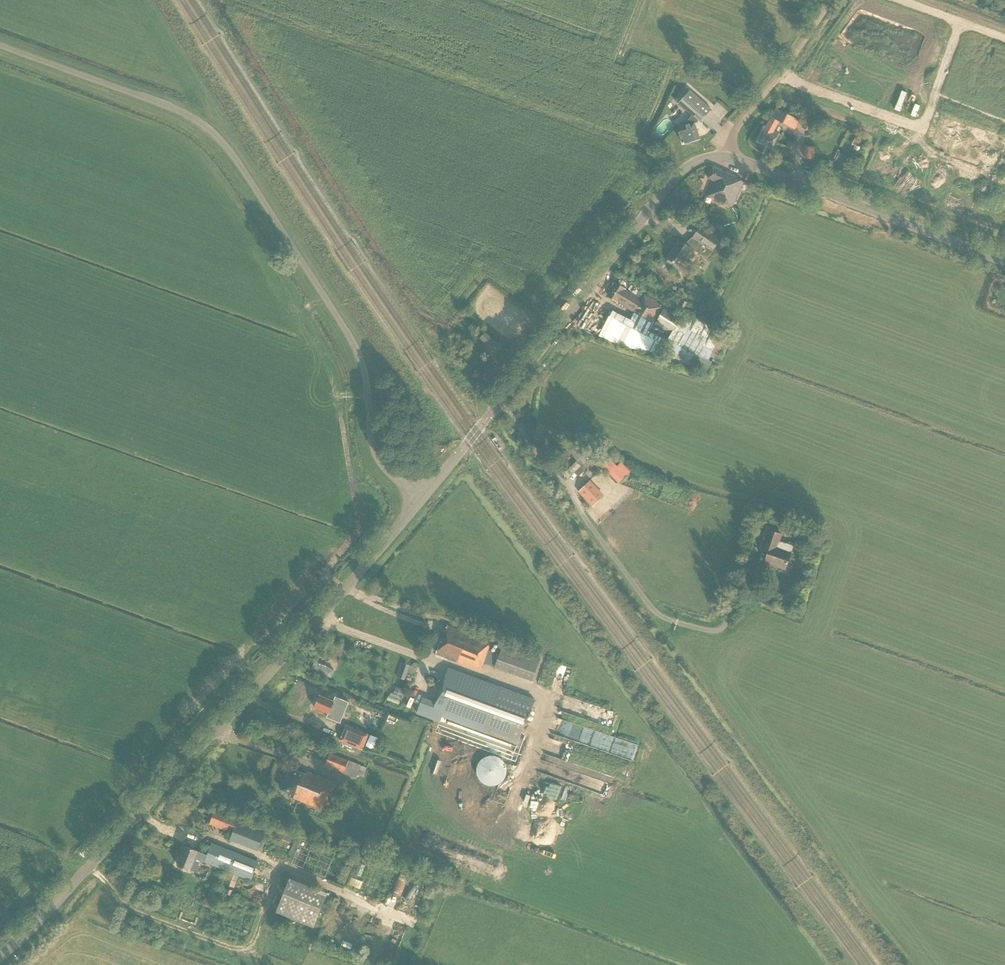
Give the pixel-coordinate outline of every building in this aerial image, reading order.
[(700,121),(711,109),(686,87),(675,100),(692,114),(685,122),(686,125),(678,127),(682,142),(683,143),(684,143),(699,138),(694,123),(696,122),(698,120),(700,121)] [(776,108),(769,122),(766,121),(758,141),(773,147),(779,133),(773,131),(779,121),(794,129),(799,120),(776,108)] [(809,130),(813,121),(808,119),(803,127),(809,130)] [(731,207),(743,181),(736,178),(736,177),(713,167),(708,177),(710,178),(708,182),(711,184),(706,196),(731,207)] [(1004,169),(997,189),(1004,191),(1004,169)] [(679,239),(667,258),(666,259),(667,260),(666,261),(671,265),(672,263),(679,267),(691,248),(708,258),(720,238),(700,225),(693,237),(691,239),(686,244),(679,239)] [(665,305),(664,306),(644,294),(641,299),(616,283),(608,295),(671,334),(674,330),(685,337),(695,321),(684,313),(682,316),(665,305)] [(478,302),(500,324),(522,302),(506,286),(501,291),(495,285),(478,302)] [(687,303),(682,300),(678,308),(683,310),(687,303)] [(619,321),(610,316),(599,335),(617,345),(620,339),(636,347),(638,344),(647,350),(648,348),(659,354),(664,345),(653,339),(656,334),(621,316),(619,321)] [(664,355),(706,373),(711,360),(714,361),(726,333),(714,328),(705,349),(684,340),(682,343),(671,338),(664,355)] [(498,343),(486,332),(481,338),(493,349),(498,343)] [(605,476),(609,481),(626,467),(621,462),(605,476)] [(562,466),(559,469),(567,478),(570,475),(562,466)] [(589,482),(579,491),(593,506),(603,496),(589,482)] [(768,530),(766,537),(762,548),(769,550),(765,561),(785,568),(791,552),(777,547),(782,534),(768,530)] [(480,670),(491,642),(448,624),(436,652),(448,657),(447,658),(480,670)] [(532,681),(540,661),(503,646),(495,666),(532,681)] [(566,674),(570,662),(564,660),(560,672),(566,674)] [(441,720),(443,714),(518,742),(534,700),(450,669),(436,707),(428,704),(425,714),(441,720)] [(339,710),(342,704),(334,701),(319,695),(314,707),(329,713),(332,707),(339,710)] [(591,712),(617,720),(621,707),(595,699),(591,712)] [(382,717),(373,717),(372,727),(381,728),(382,717)] [(580,724),(577,734),(615,742),(617,732),(580,724)] [(344,726),(338,741),(361,749),(366,734),(344,726)] [(559,741),(557,748),(571,752),(573,744),(559,741)] [(330,753),(325,765),(356,777),(361,765),(330,753)] [(497,785),(501,783),(504,779),(506,775),(507,770),(506,766),(504,762),(501,758),(497,756),(492,755),(487,755),(483,757),(480,760),(477,764),(476,768),(476,773),(477,777),(480,781),(484,784),(488,786),(493,786),(497,785)] [(366,773),(372,776),(377,766),(371,763),(366,773)] [(334,791),(337,783),(307,771),(306,774),(290,767),(281,790),(291,793),(290,796),(328,811),(336,792),(334,791)] [(266,829),(238,818),(216,809),(211,822),(234,831),(231,837),(259,848),(266,829)] [(354,821),(357,814),(347,810),(344,817),(354,821)] [(311,844),(302,840),(293,862),(302,866),(311,844)] [(251,880),(258,861),(212,842),(207,855),(198,851),(186,846),(178,865),(190,870),(195,858),(205,861),(251,880)] [(359,859),(351,883),(363,887),(371,863),(359,859)] [(291,878),(278,912),(315,927),(329,893),(291,878)] [(338,908),(332,920),(339,923),(344,910),(338,908)] [(357,948),(369,912),(357,908),(346,944),(357,948)] [(340,920),(333,935),(337,937),(344,922),(340,920)]
